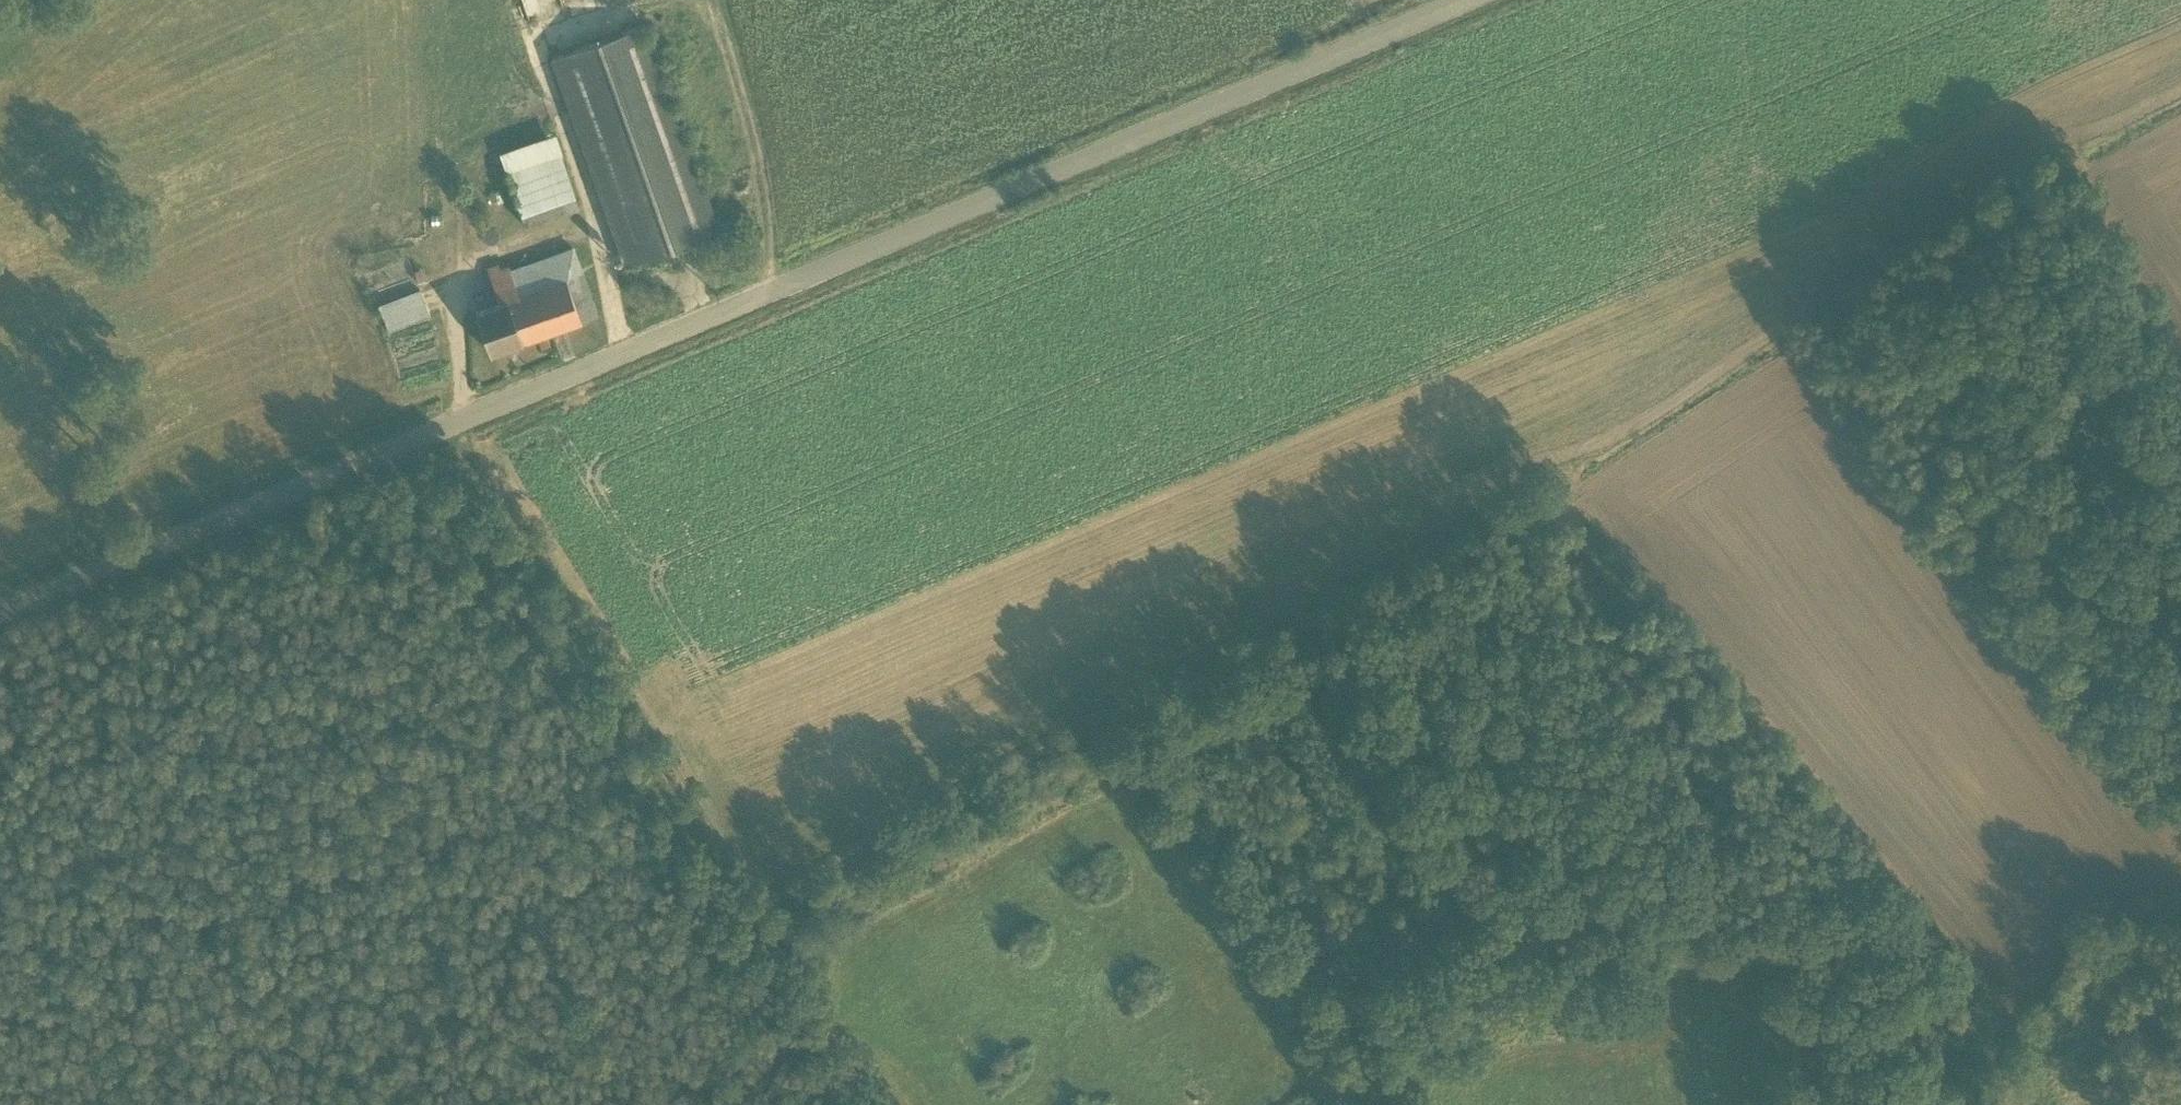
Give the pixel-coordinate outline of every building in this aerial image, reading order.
[(629,271),(718,238),(641,29),(552,62),(629,271)] [(579,206),(553,134),(497,154),(523,226),(579,206)] [(490,356),(597,319),(572,249),(502,273),(498,262),(484,267),(497,304),(475,311),(490,356)] [(375,302),(386,329),(427,313),(417,286),(375,302)]
